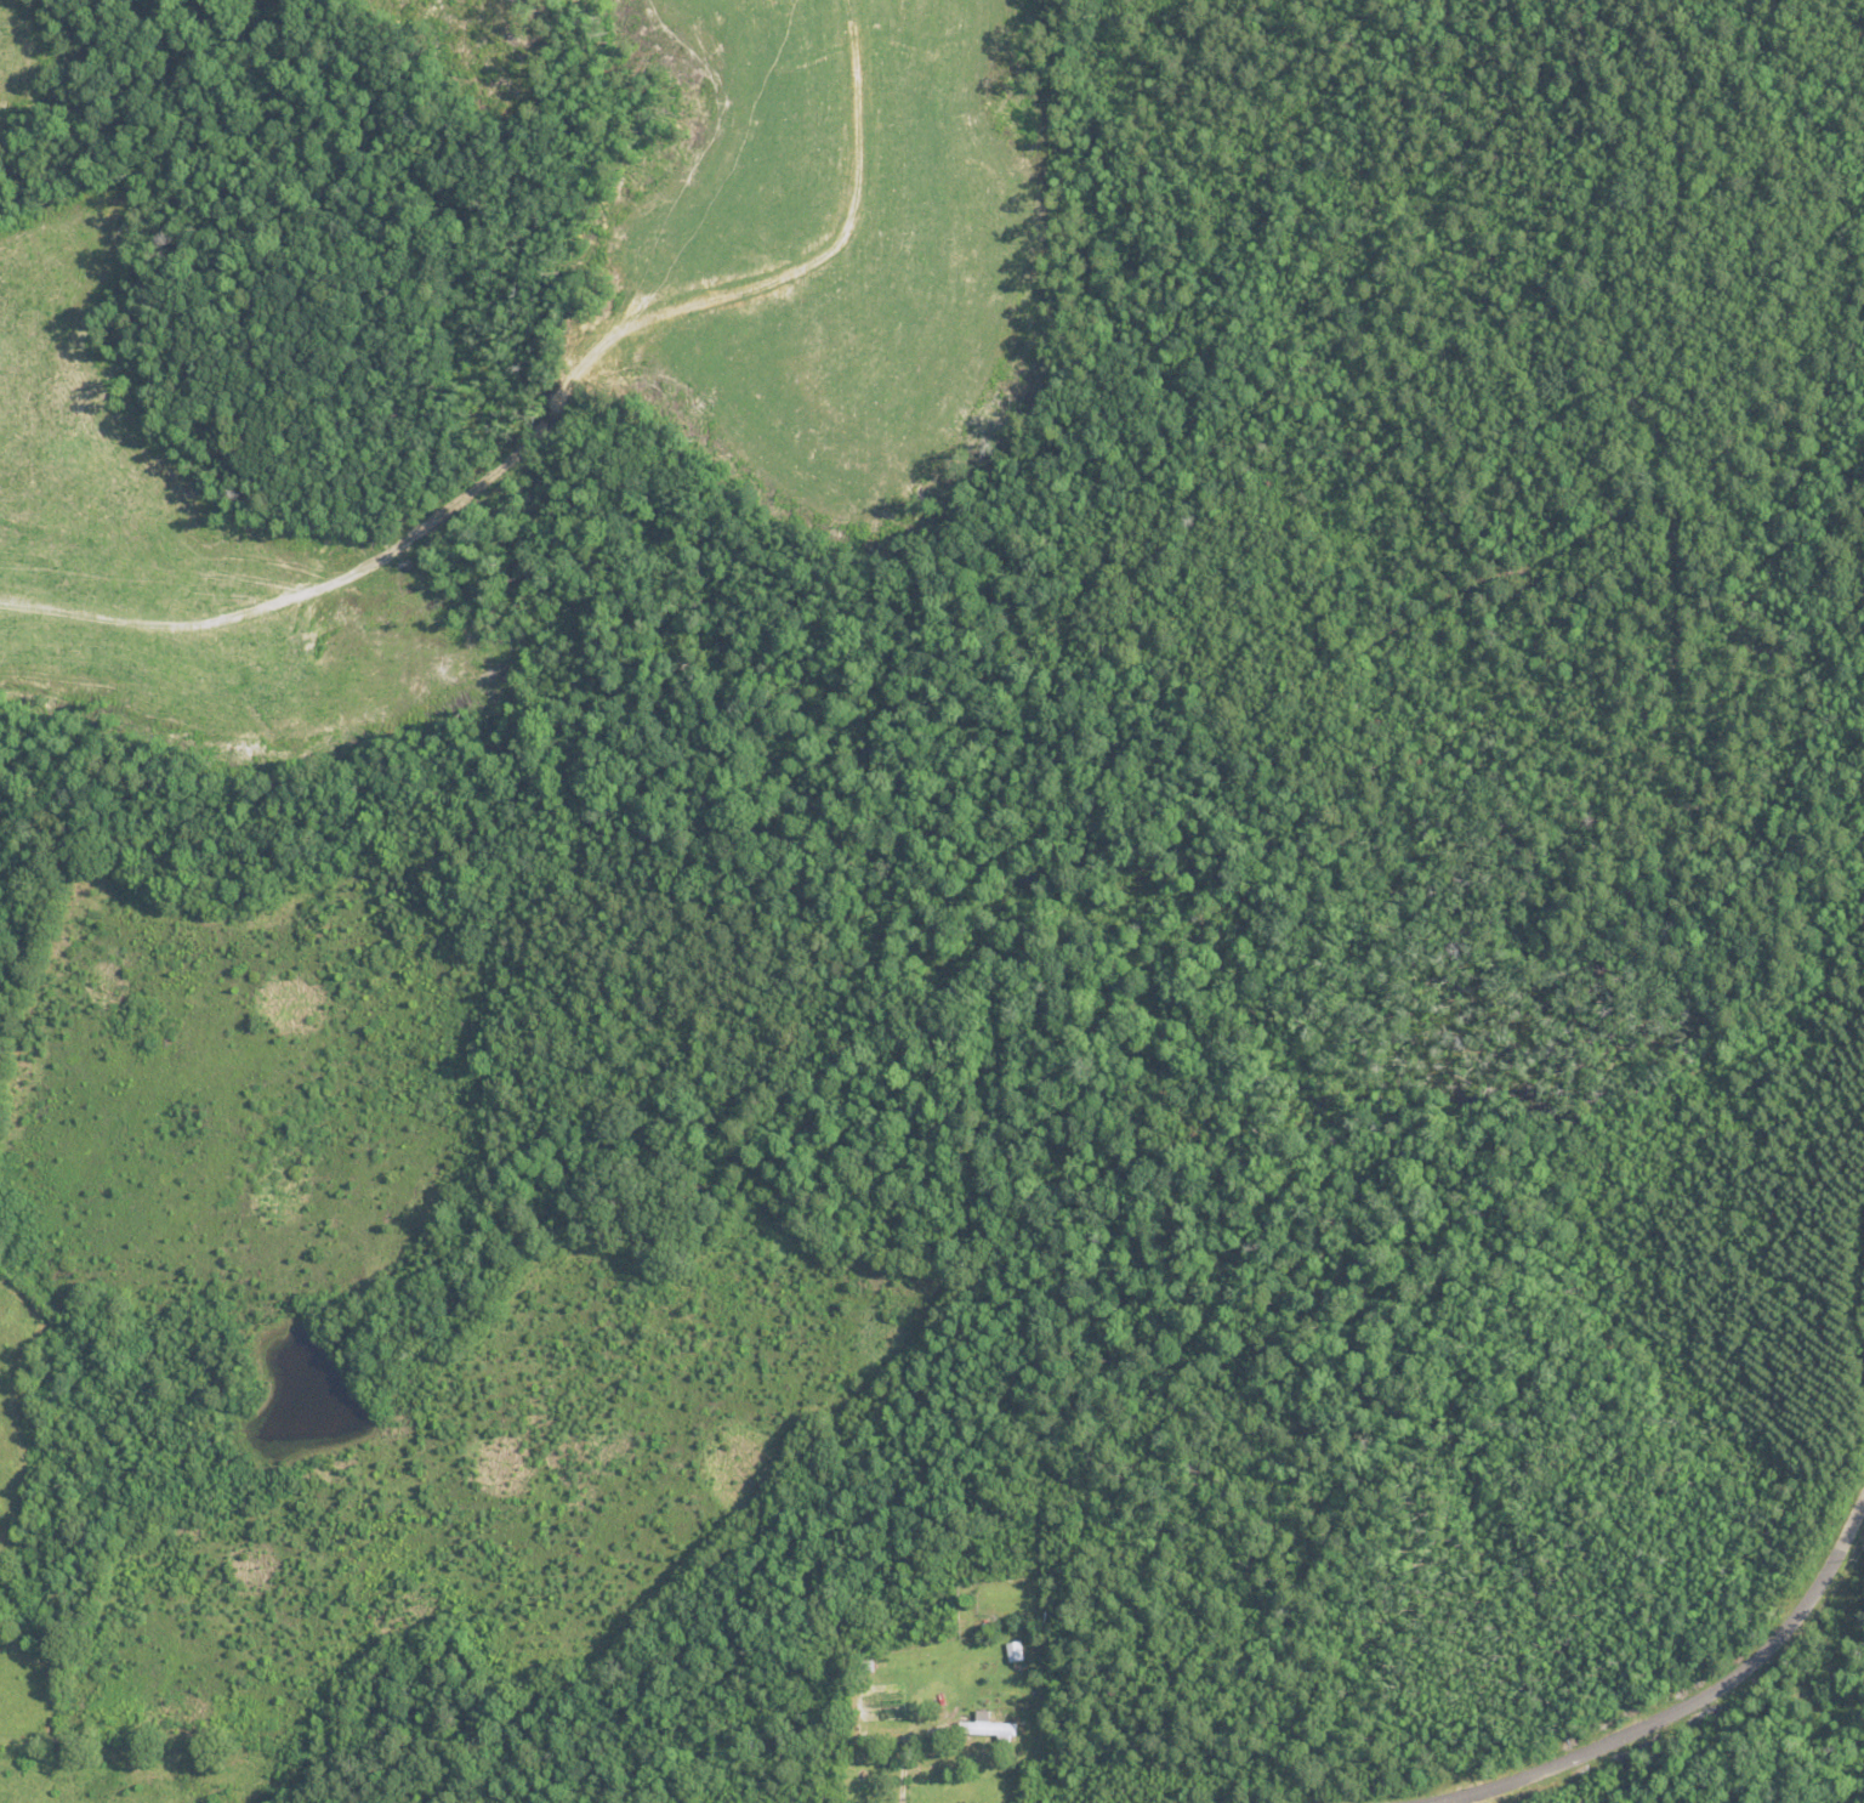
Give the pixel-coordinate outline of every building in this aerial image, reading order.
[(1024,1659),(1020,1640),(1005,1643),(1008,1662),(1024,1659)] [(988,1710),(974,1710),(973,1722),(957,1721),(957,1735),(1014,1737),(1014,1723),(987,1723),(988,1710)]
